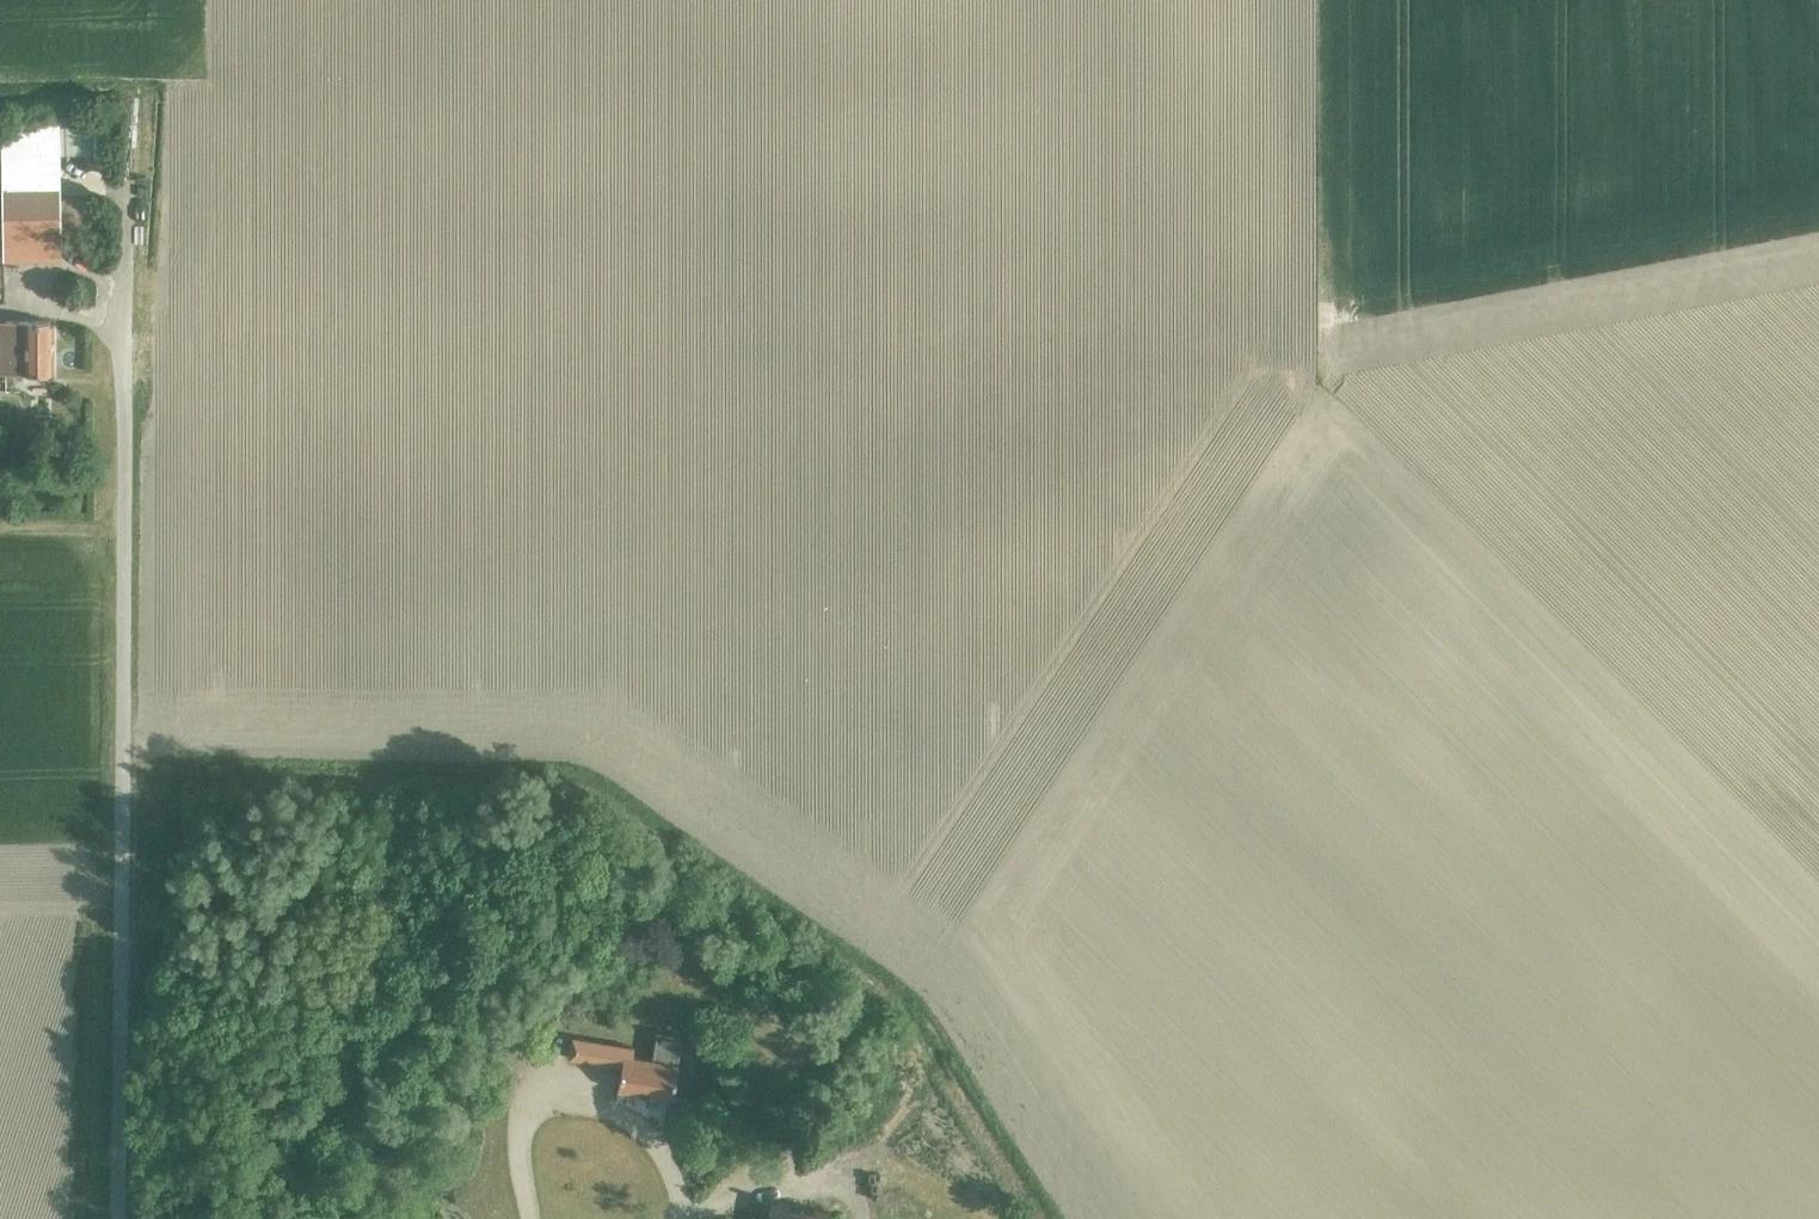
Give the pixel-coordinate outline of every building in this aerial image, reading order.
[(57,154),(1,154),(3,239),(31,238),(59,238),(59,235),(95,234),(94,195),(58,196),(57,154)] [(31,238),(3,239),(3,262),(31,261),(31,238)] [(24,322),(4,322),(5,373),(50,373),(50,321),(24,322)] [(572,1038),(569,1057),(621,1065),(618,1088),(671,1097),(677,1063),(682,1037),(656,1033),(652,1059),(631,1056),(632,1048),(572,1038)] [(768,1218),(830,1218),(831,1213),(770,1205),(768,1218)]
